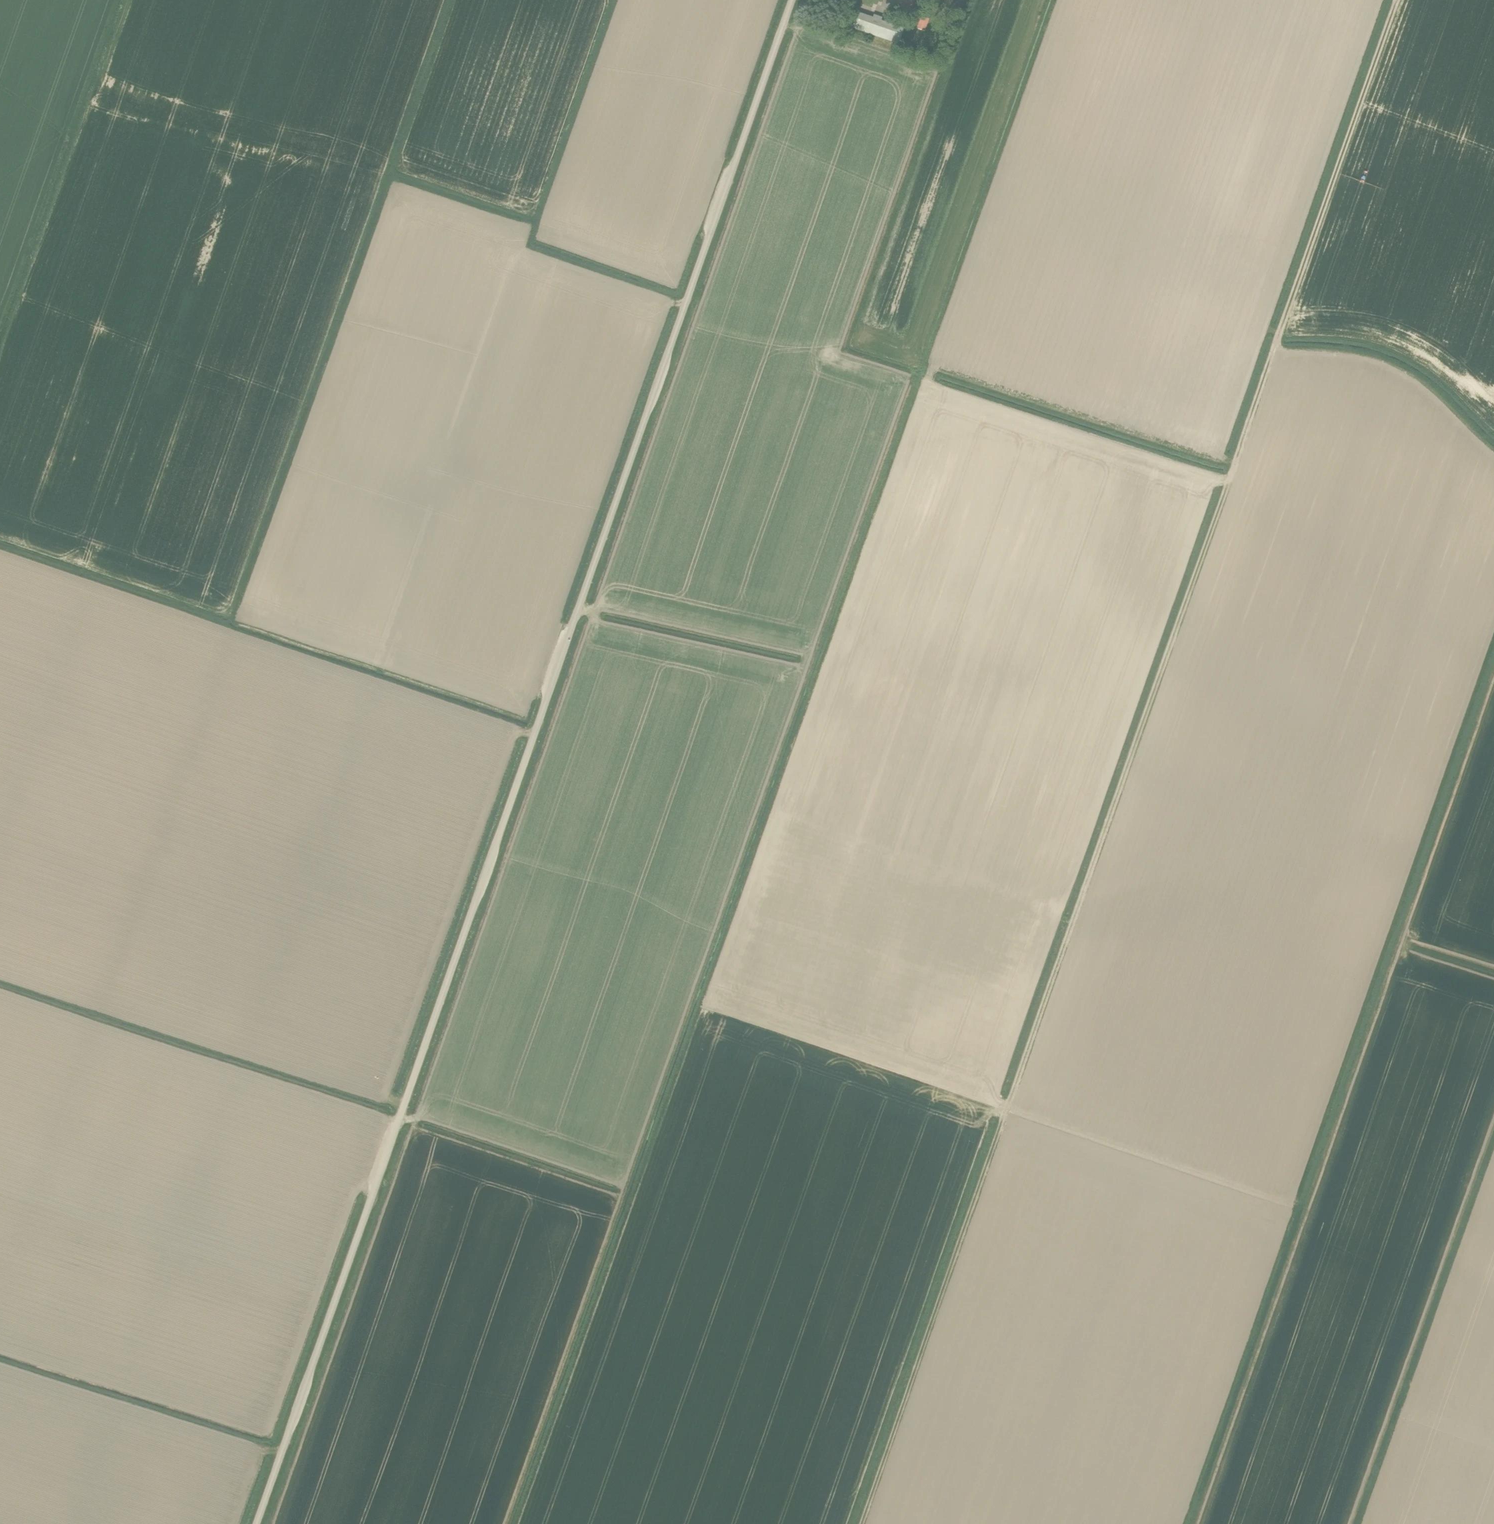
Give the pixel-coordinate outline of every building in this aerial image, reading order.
[(914,0),(897,0),(896,3),(911,8),(914,0)] [(873,16),(858,11),(854,10),(852,17),(855,19),(853,27),(899,43),(904,27),(881,19),(882,16),(874,14),(873,16)] [(925,30),(929,18),(921,15),(917,27),(925,30)]
